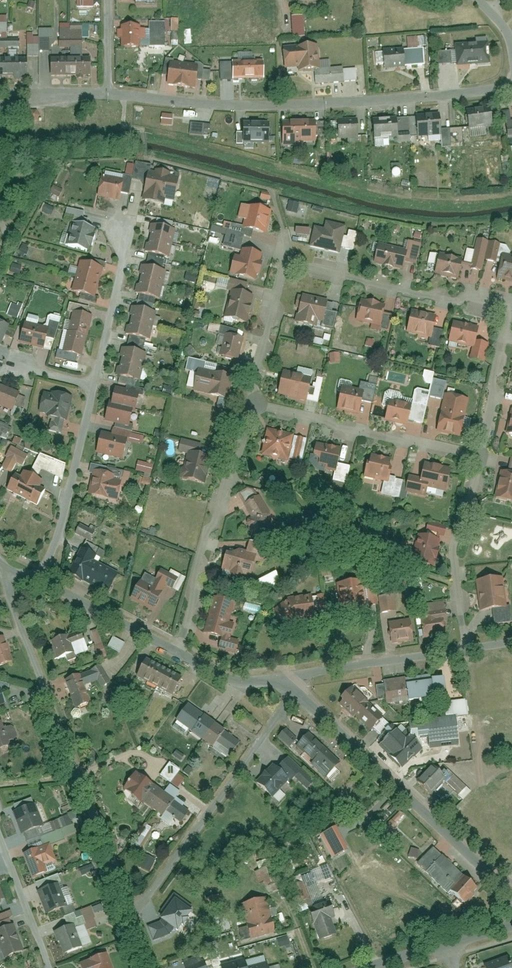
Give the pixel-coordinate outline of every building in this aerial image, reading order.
[(290,17),(291,38),(305,37),(304,16),(290,17)] [(163,22),(145,22),(145,45),(163,45),(163,22)] [(116,48),(136,48),(136,25),(116,25),(116,48)] [(38,29),(38,52),(48,52),(48,38),(51,38),(51,29),(38,29)] [(53,29),(53,46),(77,46),(77,29),(53,29)] [(36,56),(36,33),(26,33),(26,56),(36,56)] [(406,38),(407,49),(424,48),(424,37),(406,38)] [(13,48),(13,39),(0,39),(0,48),(13,48)] [(450,45),(451,66),(485,64),(483,42),(450,45)] [(307,86),(339,83),(338,67),(324,68),(323,60),(312,61),(311,44),(274,47),(276,70),(290,68),(291,74),(306,72),(307,86)] [(379,69),(401,69),(401,50),(379,50),(379,69)] [(22,76),(22,57),(0,58),(0,76),(22,76)] [(65,58),(44,58),(44,76),(65,76),(65,58)] [(85,58),(65,58),(65,76),(85,76),(85,58)] [(228,80),(260,79),(259,60),(227,61),(228,80)] [(160,83),(176,86),(179,64),(163,61),(160,83)] [(176,86),(192,88),(195,66),(179,64),(176,86)] [(487,107),(462,110),(464,130),(489,127),(487,107)] [(29,110),(27,121),(37,122),(38,111),(29,110)] [(504,139),(511,138),(511,112),(511,118),(503,119),(504,139)] [(161,114),(159,124),(170,126),(172,115),(161,114)] [(437,114),(411,116),(412,137),(438,135),(437,114)] [(392,117),(368,118),(369,141),(393,140),(392,117)] [(309,120),(277,121),(278,146),(310,145),(309,120)] [(265,121),(238,123),(239,144),(266,142),(265,121)] [(353,121),(332,122),(333,139),(354,138),(353,121)] [(188,134),(207,136),(208,128),(189,125),(188,134)] [(135,198),(155,202),(157,194),(165,196),(170,172),(149,167),(150,162),(128,158),(128,162),(120,161),(118,170),(123,171),(123,175),(139,178),(135,198)] [(399,178),(398,165),(389,165),(390,178),(399,178)] [(87,193),(109,198),(112,186),(119,188),(123,175),(117,173),(116,176),(108,174),(110,169),(94,166),(87,193)] [(41,189),(50,194),(56,185),(46,180),(41,189)] [(34,207),(46,212),(50,202),(38,197),(34,207)] [(266,208),(239,200),(234,221),(220,217),(218,226),(245,233),(246,229),(259,232),(266,208)] [(286,211),(296,214),(299,204),(289,201),(286,211)] [(66,220),(60,242),(86,248),(94,215),(81,211),(78,223),(66,220)] [(144,220),(137,249),(163,255),(169,225),(166,224),(167,219),(149,215),(148,221),(144,220)] [(305,221),(300,245),(333,252),(334,244),(345,246),(349,229),(337,226),(338,221),(319,217),(317,224),(305,221)] [(200,239),(213,243),(218,226),(205,222),(200,239)] [(432,249),(427,269),(450,276),(455,258),(466,261),(464,266),(475,269),(483,238),(468,233),(465,243),(457,241),(453,254),(432,249)] [(370,238),(365,260),(397,269),(400,258),(410,260),(415,241),(403,238),(401,245),(370,238)] [(25,258),(28,245),(21,243),(17,256),(25,258)] [(227,251),(222,270),(248,277),(254,251),(234,246),(232,252),(227,251)] [(511,282),(511,253),(495,249),(488,275),(511,282)] [(126,289),(154,295),(162,257),(140,253),(138,263),(132,261),(131,268),(134,268),(132,279),(128,279),(126,289)] [(6,257),(2,266),(14,271),(18,261),(6,257)] [(92,281),(97,266),(73,258),(68,273),(92,281)] [(87,297),(92,281),(68,273),(63,289),(87,297)] [(217,278),(216,287),(226,288),(227,279),(217,278)] [(289,305),(285,317),(312,325),(313,321),(325,325),(329,311),(317,308),(322,294),(290,285),(284,304),(289,305)] [(224,287),(216,316),(239,322),(247,293),(224,287)] [(353,291),(346,319),(372,326),(380,328),(384,311),(377,309),(380,298),(353,291)] [(125,300),(118,330),(145,336),(153,300),(131,295),(130,301),(125,300)] [(82,305),(61,298),(58,306),(66,309),(54,348),(76,354),(89,312),(80,309),(82,305)] [(17,319),(22,304),(11,300),(6,315),(17,319)] [(404,305),(398,329),(419,334),(418,341),(432,345),(436,328),(426,326),(430,311),(404,305)] [(35,347),(42,349),(53,314),(42,311),(38,324),(18,317),(11,339),(35,347)] [(446,316),(440,339),(465,344),(462,357),(476,360),(481,340),(468,337),(472,322),(446,316)] [(216,334),(212,350),(231,355),(239,327),(210,319),(206,331),(216,334)] [(108,372),(132,379),(142,340),(121,335),(120,343),(115,342),(108,372)] [(297,346),(296,352),(306,354),(310,340),(294,336),(292,345),(297,346)] [(322,348),(323,359),(334,358),(333,347),(322,348)] [(207,402),(218,405),(227,372),(209,367),(210,361),(198,358),(196,366),(190,364),(188,369),(182,368),(179,382),(185,384),(184,387),(201,392),(200,396),(208,398),(207,402)] [(269,390),(298,398),(304,373),(276,365),(269,390)] [(428,429),(453,435),(463,395),(438,389),(440,378),(423,374),(418,392),(436,396),(428,429)] [(333,381),(327,406),(353,412),(356,400),(366,402),(370,382),(354,379),(353,386),(333,381)] [(9,415),(13,405),(6,402),(13,386),(0,380),(0,412),(9,415)] [(133,389),(107,385),(105,396),(101,395),(97,416),(123,421),(125,408),(130,409),(133,389)] [(36,386),(30,409),(26,423),(69,434),(73,420),(56,416),(62,393),(36,386)] [(382,397),(376,417),(400,425),(403,417),(413,420),(418,404),(400,399),(399,402),(382,397)] [(511,432),(511,403),(504,402),(498,429),(511,432)] [(92,426),(88,449),(113,453),(117,432),(122,433),(123,421),(103,419),(102,428),(92,426)] [(0,425),(0,436),(7,438),(10,428),(0,425)] [(260,425),(253,453),(280,461),(282,455),(294,459),(299,438),(286,434),(287,433),(260,425)] [(191,442),(169,436),(166,449),(178,452),(177,458),(173,457),(169,474),(198,481),(205,454),(189,450),(191,442)] [(310,440),(304,465),(325,470),(324,478),(338,481),(343,462),(330,459),(333,446),(310,440)] [(360,460),(356,475),(376,480),(373,492),(392,496),(398,475),(381,471),(385,455),(365,450),(363,460),(360,460)] [(4,491),(36,508),(46,490),(39,486),(41,481),(37,479),(42,470),(62,480),(66,466),(39,453),(30,470),(29,473),(23,470),(20,476),(18,475),(13,473),(4,491)] [(488,496),(511,502),(511,457),(506,456),(502,471),(494,469),(488,496)] [(402,471),(398,489),(420,495),(422,485),(440,490),(446,466),(418,458),(414,474),(402,471)] [(137,461),(135,470),(150,474),(152,465),(137,461)] [(85,494),(114,502),(118,489),(125,491),(130,474),(87,462),(83,474),(90,476),(85,494)] [(253,492),(235,501),(245,515),(238,527),(255,534),(266,510),(253,492)] [(77,518),(70,529),(89,540),(95,528),(77,518)] [(404,559),(424,564),(432,530),(439,532),(440,524),(420,519),(417,532),(411,531),(404,559)] [(361,536),(374,540),(377,527),(364,523),(361,536)] [(238,549),(219,543),(212,567),(224,570),(222,578),(233,581),(236,572),(244,574),(254,539),(242,535),(238,549)] [(82,541),(66,573),(106,593),(119,569),(96,557),(100,550),(82,541)] [(138,570),(125,597),(148,609),(159,586),(172,592),(180,575),(164,567),(162,571),(155,568),(151,576),(138,570)] [(255,594),(279,583),(275,572),(250,584),(255,594)] [(468,576),(472,607),(500,604),(497,572),(468,576)] [(332,613),(360,611),(359,576),(330,577),(332,613)] [(373,576),(366,578),(371,606),(378,605),(373,576)] [(228,650),(232,637),(222,634),(227,619),(222,617),(227,600),(205,593),(194,631),(213,636),(211,645),(228,650)] [(266,610),(281,626),(291,618),(316,616),(315,595),(280,598),(266,610)] [(379,596),(380,613),(396,612),(395,595),(379,596)] [(440,596),(415,598),(417,630),(437,629),(436,616),(441,615),(440,596)] [(381,635),(408,634),(408,613),(381,614),(381,635)] [(99,630),(91,631),(95,655),(103,654),(99,630)] [(66,633),(45,641),(53,662),(74,654),(66,633)] [(11,662),(2,634),(0,635),(0,665),(11,662)] [(112,637),(107,647),(119,653),(125,643),(112,637)] [(132,678),(151,688),(162,666),(143,656),(132,678)] [(58,681),(73,713),(92,704),(83,685),(93,680),(98,690),(111,684),(100,662),(58,681)] [(151,688),(170,698),(181,677),(162,666),(151,688)] [(430,673),(378,679),(381,705),(436,698),(435,694),(445,693),(443,678),(431,680),(430,673)] [(333,701),(350,717),(366,700),(349,684),(333,701)] [(350,717),(367,732),(382,715),(366,700),(350,717)] [(172,722),(199,740),(211,722),(184,704),(172,722)] [(419,749),(457,744),(453,713),(405,720),(408,738),(417,737),(419,749)] [(13,745),(4,720),(0,721),(0,750),(13,745)] [(199,740),(226,758),(238,740),(211,722),(199,740)] [(413,747),(392,727),(374,745),(395,765),(413,747)] [(288,748),(296,739),(284,728),(276,736),(288,748)] [(341,764),(305,730),(292,744),(304,756),(301,760),(325,782),(341,764)] [(171,783),(179,769),(168,762),(159,776),(171,783)] [(270,763),(252,779),(271,800),(288,784),(270,763)] [(427,797),(445,778),(429,763),(411,782),(427,797)] [(116,789),(144,810),(157,793),(130,772),(116,789)] [(169,820),(176,825),(185,814),(157,793),(144,810),(164,826),(169,820)] [(42,825),(34,802),(7,812),(16,835),(42,825)] [(397,825),(395,823),(403,816),(394,807),(379,822),(376,818),(369,825),(383,840),(397,825)] [(334,826),(319,834),(331,858),(346,850),(334,826)] [(455,907),(472,888),(424,843),(406,861),(455,907)] [(17,854),(27,880),(40,875),(37,866),(51,861),(44,844),(17,854)] [(148,872),(155,860),(144,854),(138,867),(148,872)] [(286,872),(293,870),(290,861),(283,863),(286,872)] [(33,890),(41,916),(66,908),(58,882),(33,890)] [(208,898),(212,917),(221,915),(217,896),(208,898)] [(242,941),(275,933),(266,899),(241,905),(247,927),(239,930),(242,941)] [(172,900),(158,918),(160,921),(147,924),(155,944),(170,938),(175,934),(185,937),(199,918),(172,900)] [(309,918),(316,940),(338,932),(331,911),(309,918)] [(48,931),(57,955),(86,945),(77,921),(48,931)] [(21,952),(12,924),(0,928),(0,959),(21,952)] [(205,944),(211,964),(219,962),(213,942),(205,944)] [(75,967),(108,967),(102,953),(73,964),(75,967)] [(481,964),(482,967),(510,967),(506,956),(481,964)] [(238,958),(216,965),(217,967),(241,967),(238,958)]
